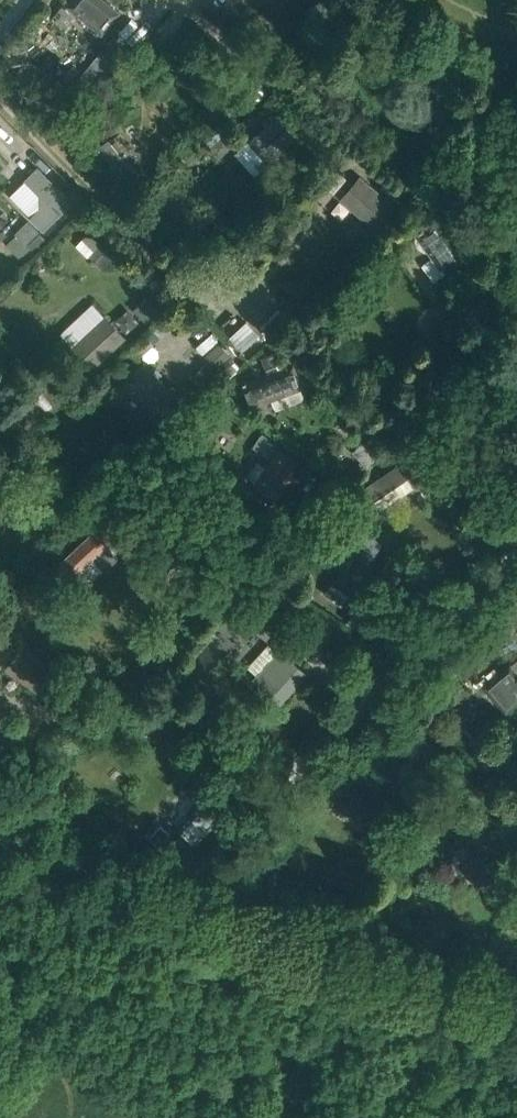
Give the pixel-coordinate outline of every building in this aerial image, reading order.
[(102,33),(119,13),(103,0),(72,0),(68,5),(102,33)] [(516,40),(516,20),(507,15),(500,32),(516,40)] [(81,75),(98,89),(117,65),(112,60),(125,45),(113,36),(81,75)] [(428,129),(438,132),(450,95),(422,87),(413,115),(431,120),(428,129)] [(248,141),(269,163),(298,135),(277,113),(248,141)] [(97,146),(127,184),(138,175),(108,138),(97,146)] [(43,228),(71,201),(38,167),(10,195),(43,228)] [(340,199),(375,229),(396,205),(360,175),(340,199)] [(392,196),(404,206),(413,196),(401,186),(392,196)] [(416,233),(415,239),(416,244),(420,248),(424,251),(430,251),(433,256),(422,264),(434,280),(445,272),(441,267),(462,252),(437,218),(416,233)] [(15,234),(26,245),(38,232),(28,222),(15,234)] [(35,252),(47,240),(40,234),(29,246),(35,252)] [(147,297),(134,309),(146,322),(159,310),(147,297)] [(106,315),(73,345),(93,368),(126,338),(106,315)] [(229,336),(242,350),(260,334),(247,320),(229,336)] [(231,355),(220,342),(205,355),(217,368),(231,355)] [(244,383),(253,407),(299,389),(289,365),(284,367),(278,351),(262,357),(269,373),(244,383)] [(122,381),(154,415),(177,394),(144,359),(122,381)] [(373,382),(380,405),(404,398),(397,374),(373,382)] [(302,462),(261,434),(253,446),(271,459),(255,483),(276,498),(302,462)] [(366,486),(382,509),(414,488),(398,464),(366,486)] [(326,534),(370,563),(384,542),(340,513),(326,534)] [(60,563),(72,576),(92,557),(104,570),(118,557),(94,531),(60,563)] [(380,570),(398,582),(406,570),(388,558),(380,570)] [(324,594),(342,605),(349,592),(332,581),(324,594)] [(255,622),(283,646),(295,631),(268,607),(255,622)] [(241,610),(230,622),(241,633),(253,620),(241,610)] [(248,667),(258,676),(257,677),(273,692),(270,696),(278,703),(305,674),(281,652),(279,654),(268,644),(248,667)] [(28,649),(11,672),(40,694),(57,671),(28,649)] [(506,711),(516,702),(516,658),(484,685),(506,711)] [(451,705),(465,694),(451,677),(437,688),(451,705)] [(160,726),(154,738),(164,742),(169,730),(160,726)] [(368,829),(369,828),(388,800),(352,776),(333,804),(347,814),(368,829)] [(323,807),(335,789),(326,783),(315,801),(323,807)] [(177,827),(196,844),(223,816),(204,798),(177,827)] [(483,813),(468,824),(477,835),(491,824),(483,813)] [(150,837),(158,845),(169,834),(161,826),(150,837)] [(452,860),(453,866),(456,872),(463,867),(478,886),(510,890),(512,871),(488,868),(476,854),(469,861),(458,848),(454,853),(452,860)]
